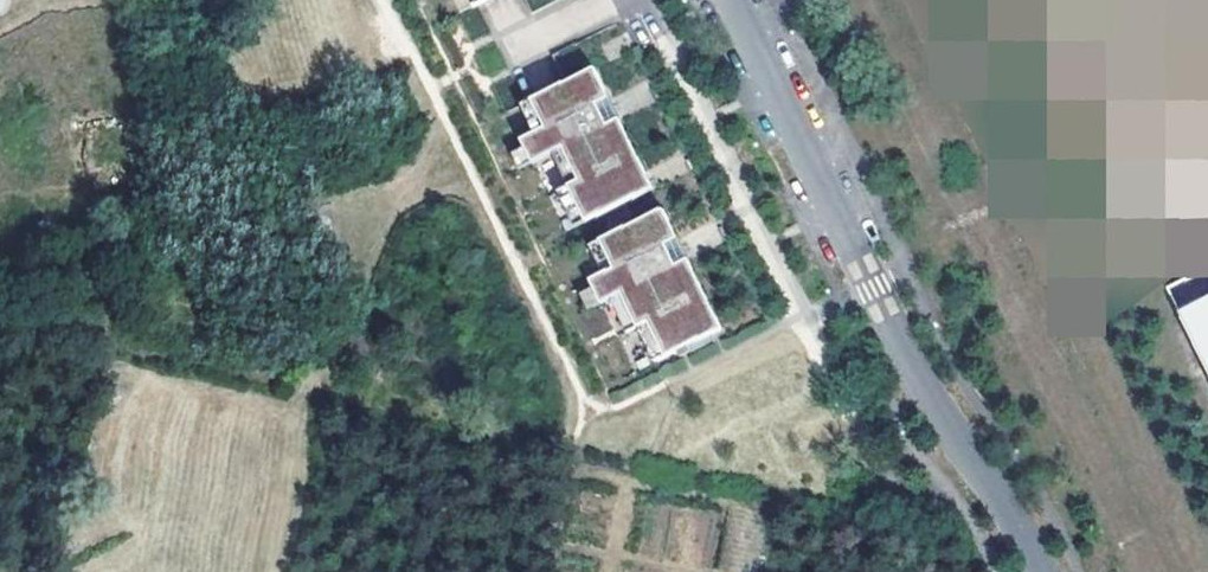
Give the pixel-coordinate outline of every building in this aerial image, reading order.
[(468,9),(479,4),(477,0),(464,0),(468,9)] [(597,74),(529,106),(543,136),(585,116),(594,112),(611,105),(597,74)] [(529,106),(518,111),(532,141),(543,136),(529,106)] [(594,112),(585,116),(595,137),(604,133),(594,112)] [(527,163),(529,168),(537,164),(548,159),(595,137),(585,116),(543,136),(532,141),(519,147),(527,163)] [(595,137),(548,159),(565,194),(637,160),(620,125),(604,133),(595,137)] [(519,147),(505,154),(513,170),(527,163),(519,147)] [(548,159),(537,164),(553,199),(565,194),(548,159)] [(637,160),(565,194),(581,229),(653,196),(637,160)] [(663,217),(595,248),(609,279),(652,258),(660,255),(677,247),(663,217)] [(595,248),(584,253),(597,284),(609,279),(595,248)] [(660,255),(652,258),(661,280),(669,275),(660,255)] [(597,284),(585,289),(593,306),(595,310),(603,306),(614,301),(661,280),(652,258),(609,279),(597,284)] [(1166,285),(1175,305),(1207,290),(1207,267),(1166,285)] [(661,280),(614,301),(630,336),(702,303),(686,268),(669,275),(661,280)] [(585,289),(571,296),(578,312),(593,306),(585,289)] [(614,301),(603,306),(619,341),(630,336),(614,301)] [(702,303),(630,336),(646,371),(719,338),(702,303)] [(1207,373),(1207,305),(1181,318),(1207,373)]
